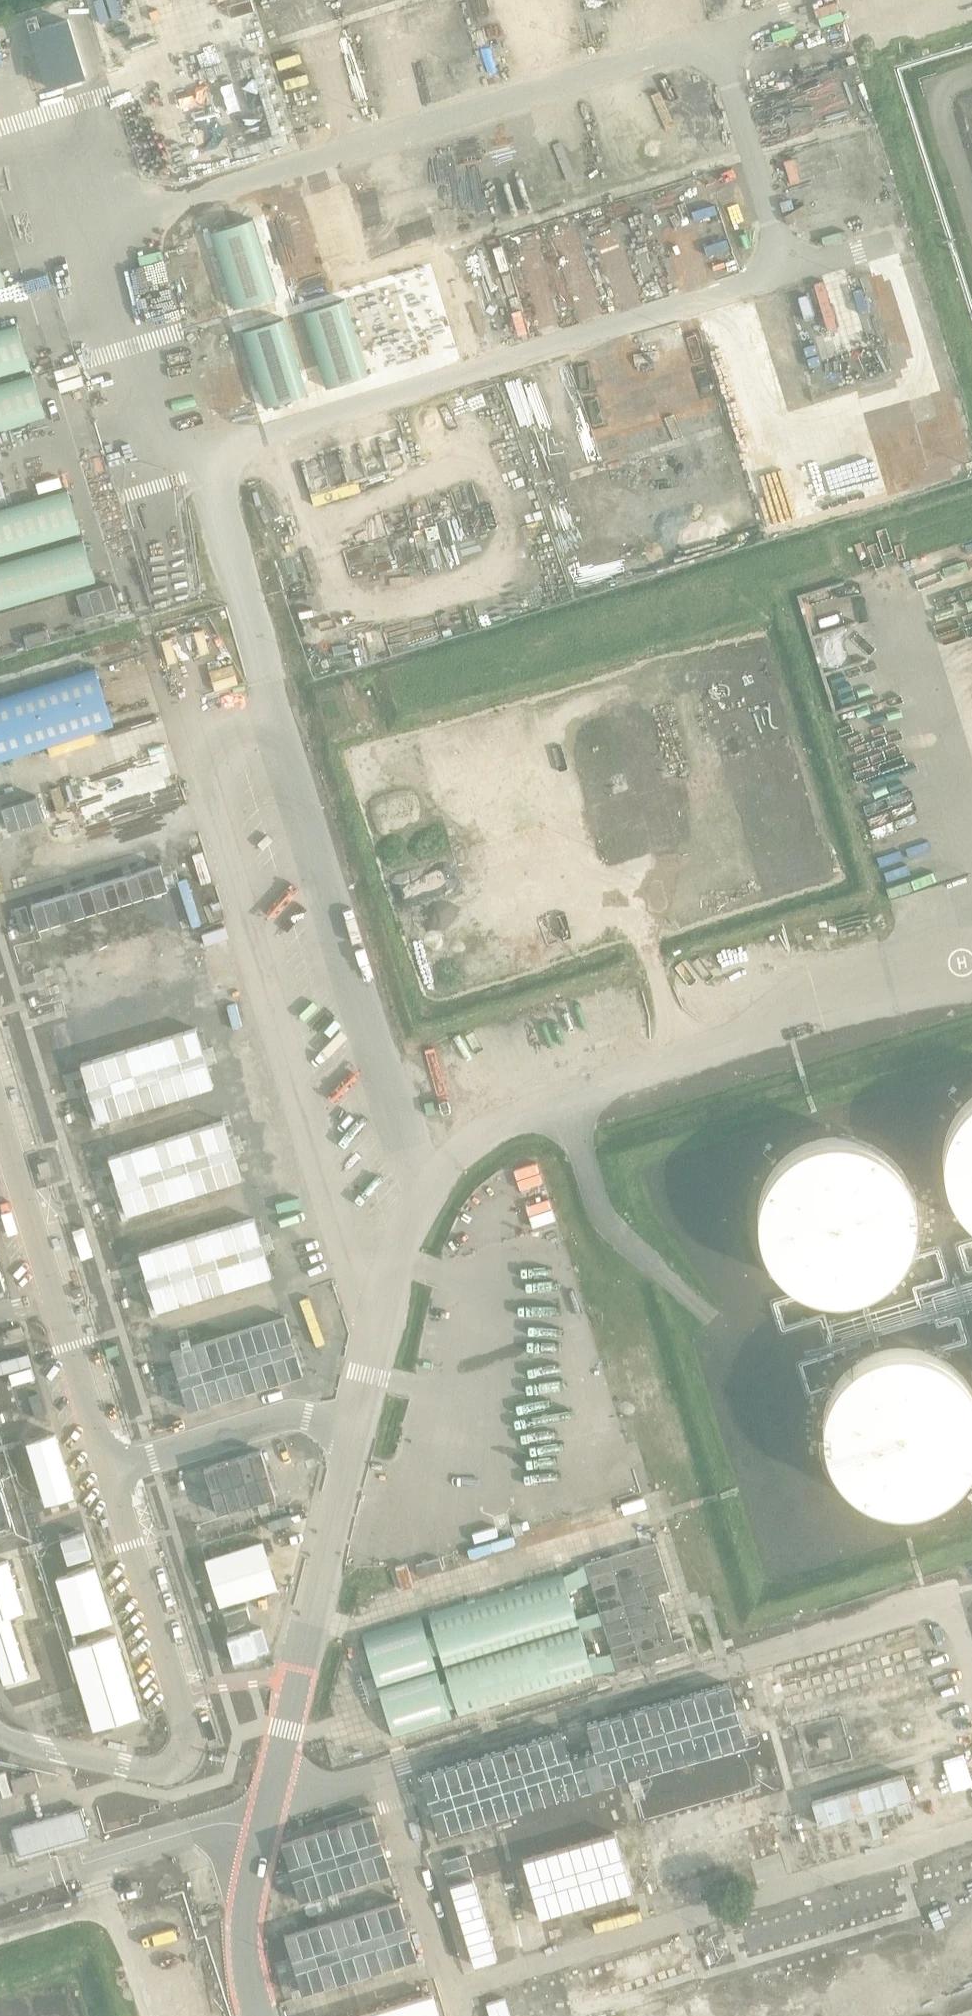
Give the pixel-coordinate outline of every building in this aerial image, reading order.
[(68,20),(30,32),(47,88),(86,77),(68,20)] [(386,241),(386,323),(412,323),(412,254),(405,254),(405,241),(386,241)] [(768,337),(786,330),(774,297),(756,304),(768,337)] [(744,310),(728,314),(735,347),(752,343),(744,310)] [(0,327),(0,374),(28,366),(15,323),(0,327)] [(0,381),(0,429),(43,416),(30,373),(0,381)] [(697,409),(703,431),(719,427),(713,404),(697,409)] [(0,508),(0,555),(79,532),(66,489),(0,508)] [(0,562),(0,609),(94,581),(92,576),(81,538),(0,562)] [(113,583),(77,593),(84,617),(120,607),(113,583)] [(0,698),(0,759),(112,726),(94,669),(0,698)] [(1,798),(17,852),(162,808),(146,754),(1,798)] [(161,865),(32,904),(39,929),(168,889),(161,865)] [(63,1020),(41,1027),(48,1050),(70,1043),(63,1020)] [(971,1228),(971,1100),(959,1112),(945,1136),(940,1163),(945,1190),(957,1215),(971,1228)] [(227,1125),(83,1165),(101,1229),(106,1230),(102,1215),(139,1226),(143,1211),(189,1198),(196,1220),(215,1226),(209,1246),(192,1251),(196,1265),(206,1262),(208,1268),(223,1264),(225,1273),(237,1276),(240,1264),(239,1259),(247,1257),(253,1280),(273,1274),(261,1232),(260,1232),(236,1238),(219,1233),(221,1226),(253,1217),(227,1125)] [(773,1274),(793,1293),(818,1304),(845,1307),(872,1300),(895,1286),(912,1264),(922,1238),(922,1211),(913,1185),(897,1163),(874,1148),(847,1141),(820,1143),(794,1153),(774,1172),(761,1196),(756,1223),(760,1250),(773,1274)] [(64,1184),(64,1170),(35,1170),(35,1184),(64,1184)] [(227,1379),(296,1363),(287,1323),(240,1334),(245,1354),(222,1359),(227,1379)] [(22,1325),(7,1330),(10,1340),(25,1336),(22,1325)] [(6,1383),(32,1375),(21,1340),(0,1347),(0,1363),(6,1383)] [(856,1505),(881,1517),(909,1519),(935,1513),(959,1498),(971,1481),(971,1391),(960,1375),(937,1360),(911,1353),(883,1355),(858,1366),(838,1384),(824,1408),(819,1435),(824,1462),(836,1486),(856,1505)] [(76,1493),(58,1430),(28,1439),(46,1502),(76,1493)] [(212,1485),(218,1509),(314,1486),(308,1462),(212,1485)] [(0,1481),(0,1530),(14,1525),(0,1481)] [(86,1530),(61,1538),(68,1563),(93,1556),(86,1530)] [(220,1606),(277,1587),(263,1540),(205,1559),(220,1606)] [(658,1542),(586,1564),(618,1670),(689,1648),(686,1636),(674,1639),(660,1592),(672,1589),(658,1542)] [(0,1561),(0,1617),(10,1614),(25,1610),(10,1558),(0,1561)] [(95,1565),(57,1577),(73,1631),(111,1620),(95,1565)] [(563,1572),(428,1614),(444,1664),(578,1623),(563,1572)] [(0,1617),(0,1669),(4,1682),(27,1676),(10,1614),(0,1617)] [(420,1617),(365,1633),(396,1738),(451,1721),(420,1617)] [(578,1623),(444,1664),(460,1717),(594,1675),(578,1623)] [(242,1663),(262,1658),(258,1643),(271,1639),(268,1628),(234,1638),(242,1663)] [(117,1632),(69,1646),(93,1727),(140,1713),(117,1632)] [(563,1732),(421,1774),(438,1833),(747,1741),(729,1681),(588,1723),(596,1748),(570,1756),(563,1732)] [(13,1780),(18,1793),(30,1789),(40,1786),(35,1773),(17,1779),(13,1780)] [(88,1835),(80,1808),(39,1820),(14,1828),(21,1854),(51,1846),(88,1835)] [(785,1940),(902,1911),(896,1887),(779,1916),(785,1940)] [(361,2015),(439,2015),(432,1994),(361,2015)]
